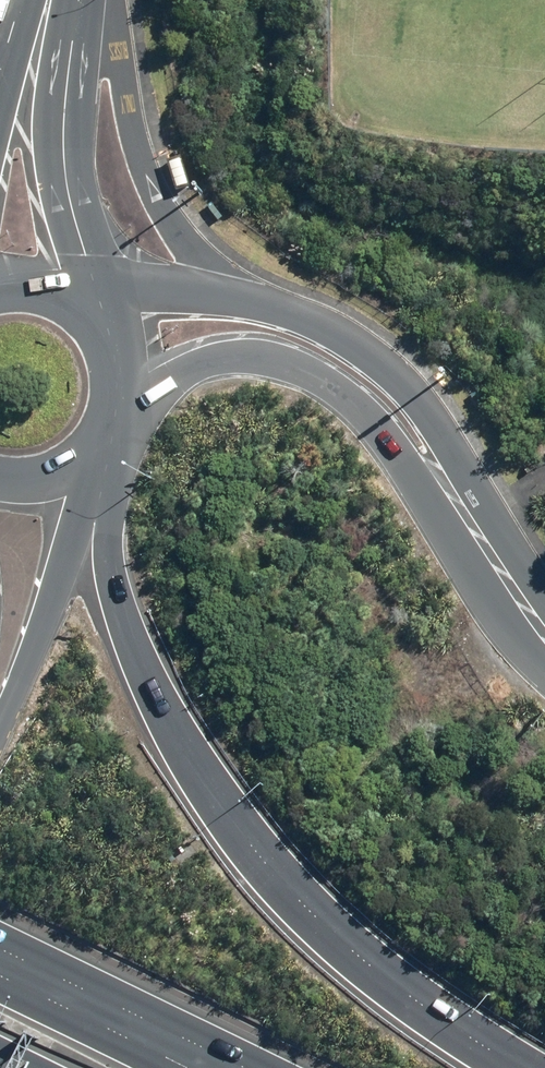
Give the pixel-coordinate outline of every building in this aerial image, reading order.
[(166,166),(173,191),(184,188),(177,163),(166,166)]
